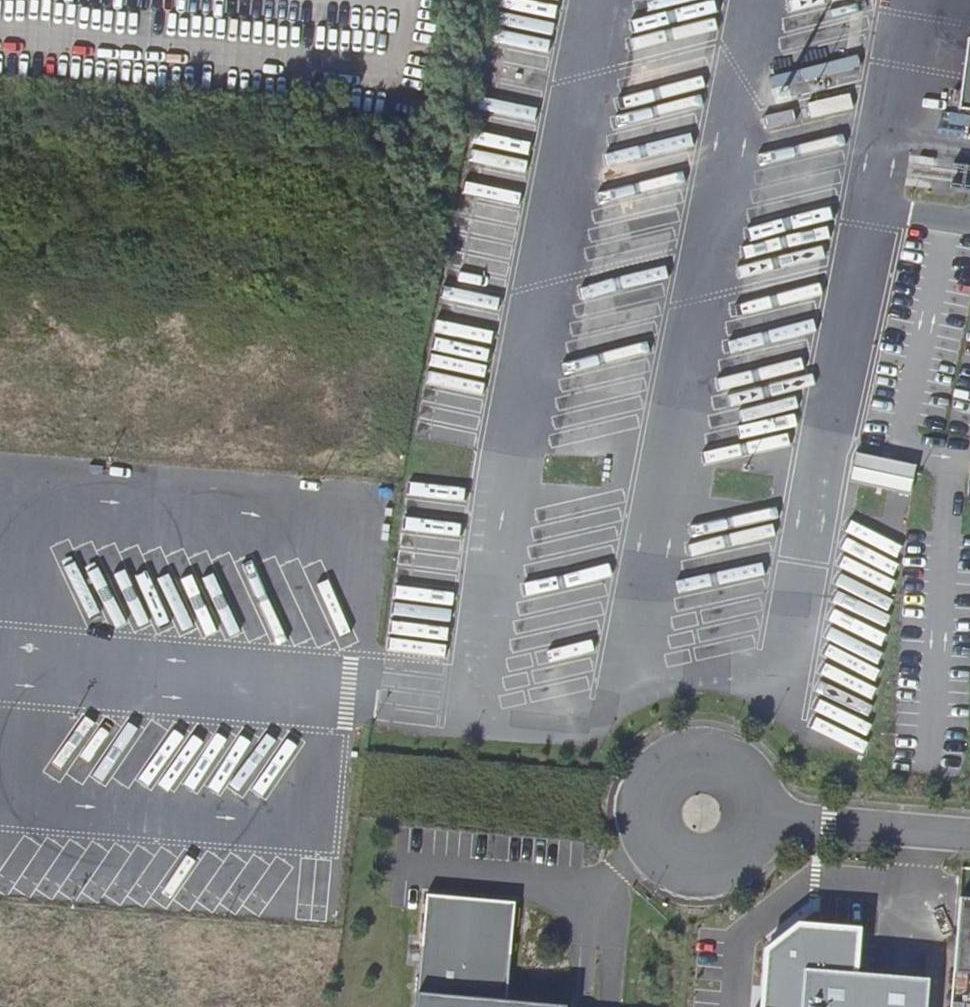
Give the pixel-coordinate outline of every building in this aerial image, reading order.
[(912,490),(918,463),(858,450),(852,477),(912,490)] [(517,904),(433,895),(421,1006),(560,1006),(507,1002),(517,904)] [(961,896),(955,971),(969,973),(969,897),(961,896)] [(763,1006),(809,1006),(813,968),(863,973),(868,925),(803,920),(769,946),(763,1006)] [(937,979),(863,973),(813,968),(809,1006),(935,1006),(937,979)]
